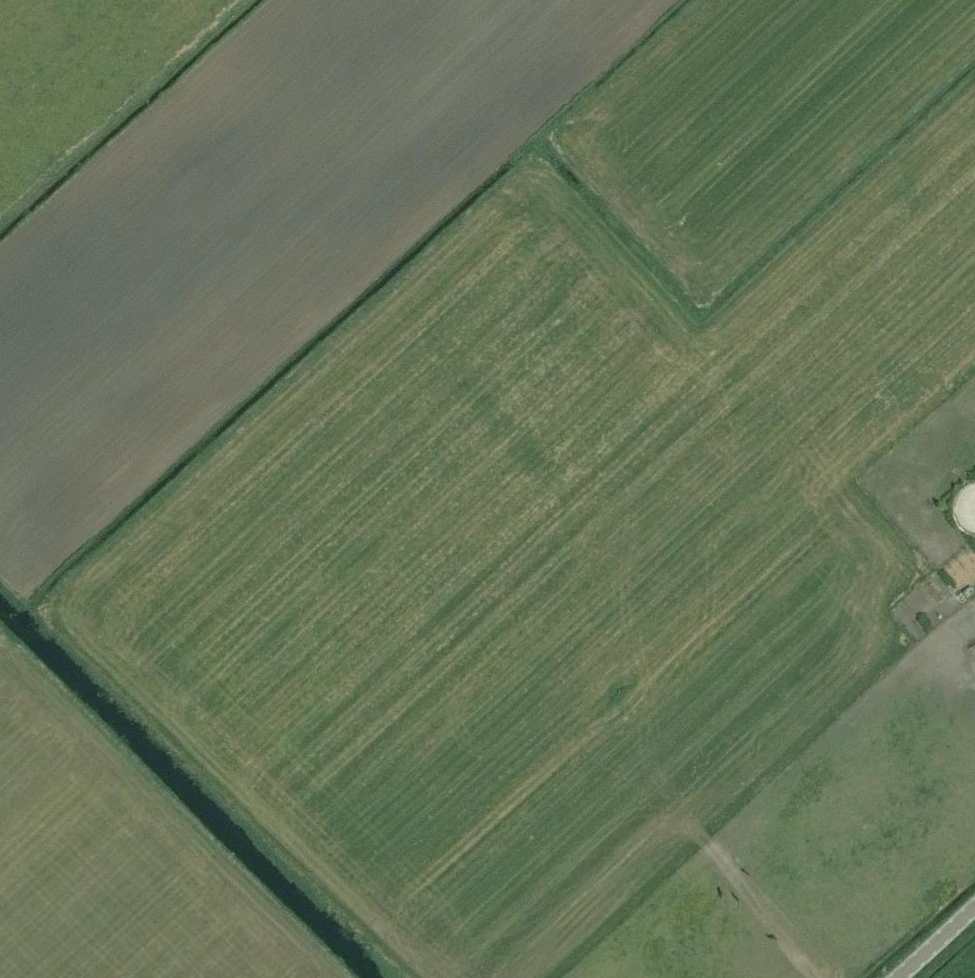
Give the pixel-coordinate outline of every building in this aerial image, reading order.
[(953,522),(967,534),(974,526),(974,498),(953,522)]
